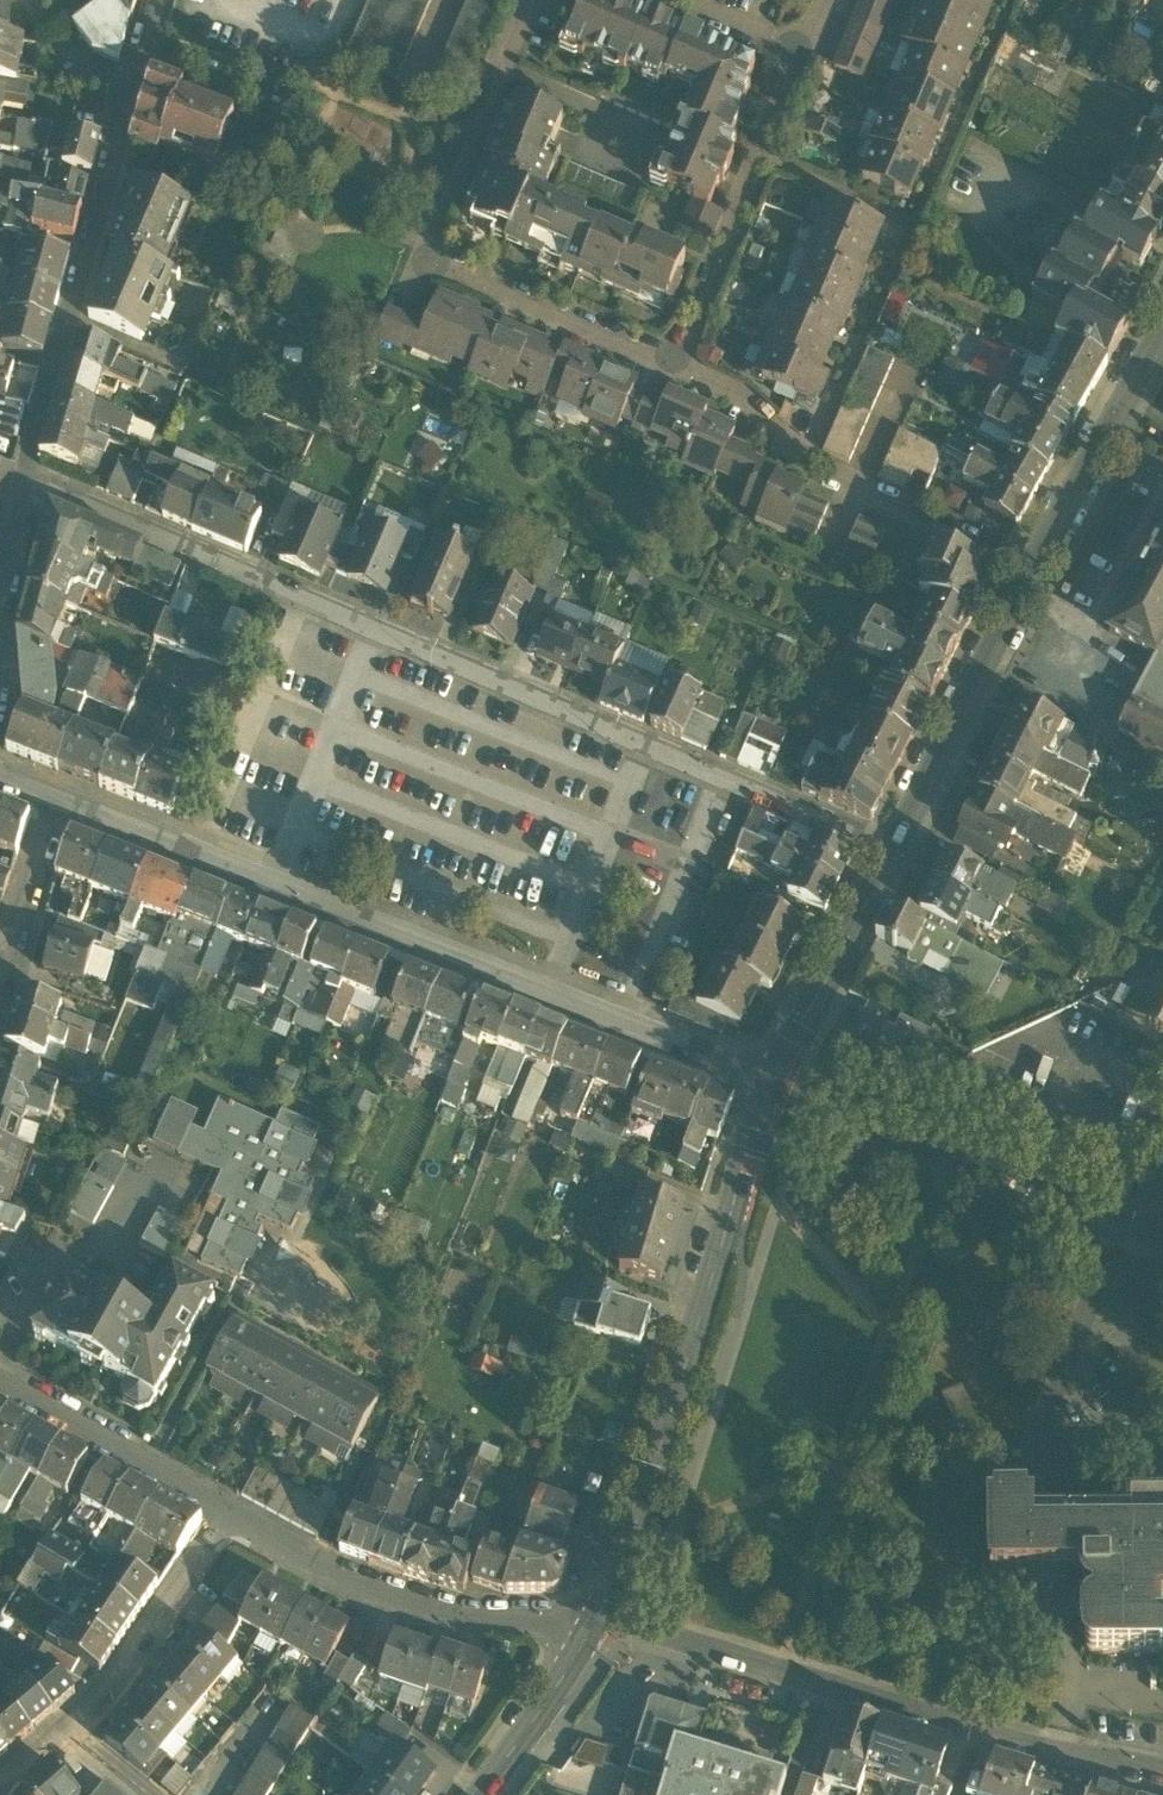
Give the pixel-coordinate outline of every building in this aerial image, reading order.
[(8,40),(10,0),(0,0),(0,38),(8,40)] [(79,23),(97,47),(121,57),(131,18),(117,0),(95,0),(100,7),(79,23)] [(131,18),(132,20),(137,0),(117,0),(131,18)] [(397,80),(432,0),(370,0),(343,61),(397,80)] [(456,100),(499,0),(468,0),(429,91),(456,100)] [(627,69),(648,18),(647,18),(635,13),(636,9),(615,0),(610,0),(609,2),(605,0),(580,0),(574,13),(579,15),(570,37),(567,45),(579,50),(579,51),(576,57),(583,59),(585,54),(607,63),(608,61),(621,66),(619,72),(625,74),(627,69)] [(880,35),(894,0),(863,0),(853,24),(880,35)] [(991,4),(982,0),(929,0),(923,13),(922,12),(915,29),(916,30),(909,48),(917,51),(958,69),(962,59),(967,61),(978,35),(973,33),(976,25),(981,27),(991,4)] [(665,85),(668,79),(667,79),(686,35),(685,34),(672,29),(674,25),(649,15),(647,18),(648,18),(627,69),(665,85)] [(119,64),(121,57),(97,47),(79,23),(73,27),(93,52),(119,64)] [(853,24),(842,52),(868,63),(880,35),(853,24)] [(973,33),(978,35),(981,27),(976,25),(973,33)] [(687,30),(685,34),(686,35),(667,79),(668,79),(678,83),(680,79),(690,84),(691,81),(697,84),(702,97),(699,103),(697,102),(693,112),(689,110),(684,120),(679,118),(674,128),(683,132),(679,140),(676,139),(667,161),(661,158),(658,165),(664,167),(658,180),(689,194),(687,198),(694,202),(695,202),(709,208),(709,207),(720,182),(723,184),(734,158),(731,157),(737,142),(732,141),(739,124),(736,122),(751,86),(748,85),(755,68),(738,61),(739,58),(703,42),(705,38),(687,30)] [(8,40),(0,38),(0,80),(16,83),(24,42),(8,40)] [(954,84),(961,70),(958,69),(917,51),(905,80),(911,82),(951,99),(957,85),(954,84)] [(835,68),(861,79),(868,63),(842,52),(835,68)] [(963,71),(967,61),(962,59),(958,69),(961,70),(963,71)] [(954,84),(957,85),(963,71),(961,70),(954,84)] [(599,96),(612,102),(623,77),(610,71),(599,96)] [(161,151),(213,170),(232,117),(181,97),(184,89),(152,77),(131,149),(158,159),(161,151)] [(612,102),(650,118),(661,93),(623,77),(612,102)] [(26,99),(29,85),(16,83),(0,80),(0,93),(5,93),(4,95),(26,99)] [(934,139),(951,99),(911,82),(903,100),(897,98),(888,119),(934,139)] [(685,103),(661,93),(650,118),(674,128),(679,118),(685,103)] [(972,132),(976,135),(991,101),(983,97),(981,96),(966,129),(968,130),(972,132)] [(500,224),(512,229),(523,204),(530,207),(536,193),(537,193),(539,189),(544,190),(554,167),(541,161),(547,148),(549,149),(551,146),(563,118),(519,99),(512,117),(518,119),(513,130),(500,125),(485,160),(487,161),(468,206),(476,209),(471,222),(496,233),(500,224)] [(505,113),(500,125),(513,130),(518,119),(512,117),(505,113)] [(878,130),(878,131),(872,146),(920,166),(922,167),(925,168),(932,151),(929,150),(934,139),(888,119),(886,118),(881,131),(878,130)] [(807,134),(833,145),(839,132),(813,120),(807,134)] [(3,149),(14,151),(17,123),(7,122),(3,149)] [(51,125),(17,123),(14,151),(46,157),(50,131),(51,125)] [(866,143),(872,146),(878,131),(865,126),(859,140),(866,143)] [(1142,145),(1154,151),(1161,139),(1144,129),(1137,142),(1142,145)] [(62,133),(50,131),(46,157),(45,165),(50,166),(56,167),(62,133)] [(63,167),(91,174),(101,138),(71,135),(63,167)] [(1154,151),(1162,156),(1162,135),(1161,139),(1154,151)] [(914,180),(920,166),(872,146),(866,143),(858,162),(869,166),(863,181),(908,200),(917,181),(914,180)] [(1154,151),(1142,145),(1125,175),(1137,182),(1162,196),(1162,156),(1154,151)] [(561,151),(551,146),(549,149),(547,148),(541,161),(554,167),(561,151)] [(558,186),(570,192),(581,166),(569,161),(558,186)] [(24,199),(27,180),(29,169),(2,163),(1,167),(3,167),(0,179),(0,195),(12,197),(24,199)] [(42,201),(49,203),(58,173),(60,173),(60,167),(56,167),(50,166),(46,183),(42,201)] [(570,192),(583,197),(594,172),(581,166),(570,192)] [(583,197),(595,202),(606,177),(594,172),(583,197)] [(1113,185),(1130,194),(1137,182),(1125,175),(1120,172),(1113,185)] [(90,180),(60,173),(58,173),(49,203),(81,212),(90,180)] [(595,202),(608,208),(619,182),(606,177),(595,202)] [(46,183),(27,180),(24,199),(41,201),(42,201),(46,183)] [(608,208),(621,213),(631,188),(619,182),(608,208)] [(1137,182),(1130,194),(1119,213),(1158,234),(1162,225),(1162,196),(1137,182)] [(110,246),(119,250),(164,270),(168,260),(166,254),(169,247),(173,249),(178,237),(175,231),(187,204),(138,183),(110,246)] [(644,193),(631,188),(621,213),(633,219),(644,193)] [(587,215),(537,193),(536,193),(530,207),(523,204),(512,229),(510,234),(529,242),(527,246),(543,253),(564,262),(561,269),(578,277),(579,277),(582,270),(600,228),(584,222),(587,215)] [(3,213),(9,213),(12,197),(0,195),(0,212),(3,213)] [(12,197),(9,213),(5,236),(18,238),(39,242),(41,232),(33,230),(41,201),(24,199),(12,197)] [(74,240),(81,212),(49,203),(42,201),(41,201),(33,230),(41,232),(74,240)] [(694,202),(688,215),(715,226),(721,212),(709,207),(709,208),(695,202),(694,202)] [(831,203),(820,229),(872,251),(883,225),(831,203)] [(1101,203),(1100,204),(1158,237),(1159,235),(1157,234),(1158,234),(1119,213),(1101,203)] [(1093,217),(1093,218),(1151,250),(1158,237),(1100,204),(1093,217)] [(1036,278),(1042,281),(1044,279),(1053,262),(1057,265),(1076,232),(1084,236),(1093,218),(1093,217),(1075,208),(1036,278)] [(5,236),(9,213),(3,213),(1,219),(0,226),(0,235),(5,236)] [(709,241),(715,226),(688,215),(682,229),(709,241)] [(1140,270),(1151,250),(1093,218),(1084,236),(1076,232),(1057,265),(1053,262),(1044,279),(1042,281),(1033,298),(1067,317),(1055,339),(1069,345),(1108,363),(1128,326),(1096,308),(1086,303),(1094,289),(1098,291),(1117,258),(1123,261),(1140,270)] [(494,239),(506,244),(510,234),(512,229),(500,224),(496,233),(494,239)] [(631,242),(600,228),(582,270),(603,280),(600,286),(623,296),(625,292),(641,299),(643,292),(671,304),(682,279),(678,277),(685,261),(645,243),(645,241),(634,236),(631,242)] [(861,276),(872,251),(820,229),(809,254),(813,255),(861,276)] [(540,259),(543,253),(527,246),(529,242),(510,234),(506,244),(540,259)] [(18,238),(5,236),(2,254),(0,263),(0,273),(8,274),(9,274),(18,238)] [(12,307),(11,308),(53,317),(61,287),(70,256),(28,247),(20,278),(12,307)] [(180,277),(164,270),(119,250),(89,319),(142,342),(152,319),(160,322),(180,277)] [(543,253),(540,259),(538,265),(558,274),(561,269),(564,262),(543,253)] [(865,278),(861,276),(813,255),(802,280),(854,302),(865,278)] [(1096,308),(1123,261),(1117,258),(1098,291),(1094,289),(1086,303),(1096,308)] [(579,277),(578,277),(600,286),(603,280),(582,270),(579,277)] [(1,304),(8,274),(0,273),(0,309),(1,304)] [(843,327),(854,302),(802,280),(791,305),(840,325),(843,327)] [(218,304),(240,314),(245,304),(222,294),(218,304)] [(453,355),(474,364),(489,329),(492,322),(476,315),(477,311),(437,294),(423,326),(419,336),(435,342),(430,353),(451,362),(453,355)] [(878,326),(887,330),(902,298),(893,294),(878,326)] [(835,338),(840,325),(791,305),(788,303),(777,328),(823,348),(829,335),(835,338)] [(1,304),(0,309),(0,312),(10,314),(11,308),(12,307),(1,304)] [(52,323),(53,317),(11,308),(10,314),(12,315),(52,323)] [(375,336),(401,348),(404,342),(413,321),(387,310),(375,336)] [(8,329),(12,315),(10,314),(0,312),(0,328),(8,329)] [(52,323),(12,315),(8,329),(2,349),(42,358),(52,323)] [(423,326),(413,321),(404,342),(430,353),(435,342),(419,336),(423,326)] [(1003,343),(1016,349),(1025,330),(1013,324),(1003,343)] [(897,348),(901,335),(875,327),(871,340),(897,348)] [(818,360),(823,348),(777,328),(766,352),(819,375),(824,363),(818,360)] [(517,341),(489,329),(474,364),(471,370),(494,380),(501,364),(531,377),(532,377),(544,350),(545,350),(547,344),(521,333),(517,341)] [(282,363),(301,363),(301,331),(282,331),(282,363)] [(823,348),(829,350),(835,338),(829,335),(823,348)] [(104,377),(109,379),(116,363),(102,357),(105,347),(75,338),(67,365),(104,377)] [(1051,376),(1055,378),(1089,396),(1095,387),(1108,363),(1069,345),(1051,376)] [(564,346),(560,356),(553,372),(566,378),(569,379),(578,357),(580,352),(564,346)] [(102,357),(116,363),(121,353),(105,347),(102,357)] [(829,350),(823,348),(818,360),(824,363),(829,350)] [(868,348),(857,374),(845,400),(871,412),(883,386),(884,382),(894,360),(868,348)] [(543,395),(553,372),(560,356),(545,350),(544,350),(532,377),(531,377),(526,388),(527,388),(543,395)] [(960,366),(967,369),(1000,385),(1013,357),(999,351),(991,369),(965,355),(960,366)] [(827,379),(819,375),(766,352),(756,377),(816,403),(827,379)] [(584,413),(617,427),(637,381),(578,357),(569,379),(566,378),(558,396),(586,408),(584,413)] [(1038,403),(1040,404),(1048,392),(1018,378),(1026,363),(1013,357),(1000,385),(1004,387),(1038,403)] [(6,402),(9,387),(14,366),(0,362),(0,401),(6,402)] [(147,376),(116,363),(109,379),(120,384),(140,393),(147,376)] [(946,385),(957,390),(967,369),(960,366),(956,364),(946,385)] [(67,365),(58,395),(95,406),(95,404),(98,395),(104,377),(67,365)] [(1004,387),(1000,385),(967,369),(957,390),(987,405),(990,398),(997,402),(999,396),(1004,387)] [(140,393),(156,400),(170,406),(177,390),(147,376),(140,393)] [(109,379),(104,377),(98,395),(115,395),(120,384),(109,379)] [(1055,378),(1048,392),(1040,404),(1075,422),(1089,396),(1055,378)] [(25,409),(29,409),(33,393),(9,387),(6,402),(7,405),(25,409)] [(664,401),(666,396),(650,389),(647,394),(664,401)] [(667,394),(707,412),(709,407),(669,390),(667,394)] [(644,425),(653,429),(665,401),(664,401),(647,394),(635,422),(644,425)] [(683,461),(714,474),(717,468),(723,453),(709,447),(720,422),(705,416),(707,412),(667,394),(666,396),(664,401),(665,401),(653,429),(671,437),(687,444),(686,449),(687,450),(685,456),(683,461)] [(58,395),(50,422),(87,433),(90,420),(95,406),(58,395)] [(987,405),(1061,446),(1075,422),(1040,404),(1038,403),(1033,413),(999,396),(997,402),(990,398),(987,405)] [(165,416),(170,406),(156,400),(152,411),(165,416)] [(870,413),(845,400),(823,451),(849,463),(870,413)] [(25,409),(7,405),(0,404),(0,439),(19,443),(25,409)] [(134,422),(95,404),(95,406),(90,420),(129,437),(130,433),(134,422)] [(1011,452),(1015,454),(1047,472),(1061,446),(987,405),(983,412),(989,415),(985,422),(1018,440),(1011,452)] [(720,422),(734,429),(735,429),(737,424),(707,412),(705,416),(720,422)] [(979,419),(985,422),(989,415),(983,412),(979,419)] [(77,466),(80,455),(83,446),(87,433),(50,422),(40,456),(77,466)] [(130,433),(145,439),(150,428),(134,422),(130,433)] [(642,431),(644,425),(635,422),(629,438),(637,441),(642,431)] [(709,447),(723,453),(728,442),(734,429),(720,422),(709,447)] [(669,441),(671,437),(653,429),(644,425),(642,431),(651,435),(651,434),(669,441)] [(905,490),(914,470),(926,442),(900,429),(878,479),(905,490)] [(87,433),(83,446),(89,448),(86,457),(101,462),(110,442),(87,433)] [(671,437),(669,441),(666,448),(685,456),(687,450),(686,449),(687,444),(671,437)] [(944,451),(971,466),(977,453),(949,439),(944,451)] [(750,452),(728,442),(723,453),(717,468),(739,478),(746,459),(750,452)] [(944,451),(926,442),(914,470),(932,478),(944,451)] [(417,457),(431,469),(441,457),(427,445),(417,457)] [(80,455),(86,457),(89,448),(83,446),(80,455)] [(971,466),(1000,481),(1007,469),(977,453),(971,466)] [(1015,454),(1007,469),(1000,481),(1032,499),(1047,472),(1015,454)] [(755,523),(784,536),(785,535),(802,494),(803,492),(759,473),(762,466),(746,459),(739,478),(752,483),(747,495),(764,502),(759,515),(755,523)] [(145,477),(175,490),(178,482),(179,483),(183,473),(152,460),(145,477)] [(714,474),(683,461),(681,465),(713,479),(715,475),(714,474)] [(11,480),(14,467),(0,464),(0,478),(11,480)] [(980,488),(993,495),(1000,481),(971,466),(964,480),(980,488)] [(184,474),(211,486),(214,478),(187,467),(184,474)] [(106,494),(133,505),(144,480),(117,468),(106,494)] [(183,473),(179,483),(208,495),(211,486),(184,474),(183,473)] [(8,494),(11,480),(0,478),(0,492),(8,494)] [(1032,499),(1000,481),(993,495),(985,509),(1016,527),(1032,499)] [(163,519),(193,531),(208,495),(179,483),(178,482),(175,490),(163,519)] [(785,535),(811,546),(828,505),(802,494),(785,535)] [(262,517),(208,495),(193,531),(247,554),(262,517)] [(586,507),(599,512),(604,501),(591,495),(586,507)] [(764,502),(747,495),(741,507),(759,515),(764,502)] [(272,536),(287,543),(300,513),(304,515),(309,505),(289,496),(272,536)] [(309,505),(304,515),(339,530),(346,513),(312,498),(309,505)] [(82,569),(88,557),(91,550),(97,553),(134,569),(135,569),(143,550),(53,512),(49,513),(39,551),(82,569)] [(334,542),(339,530),(304,515),(300,513),(287,543),(280,561),(318,578),(322,569),(334,542)] [(469,572),(482,578),(507,519),(492,513),(474,556),(476,556),(469,572)] [(842,559),(868,570),(886,530),(859,518),(842,559)] [(350,579),(384,593),(400,557),(407,541),(406,540),(372,526),(360,553),(349,579),(350,579)] [(400,557),(413,563),(424,536),(411,530),(406,540),(407,541),(400,557)] [(1155,656),(1162,641),(1162,533),(1153,551),(1148,548),(1137,568),(1143,571),(1121,612),(1119,611),(1108,631),(1155,656)] [(433,614),(448,621),(469,572),(476,556),(474,556),(459,549),(461,545),(456,543),(455,546),(439,539),(411,605),(413,606),(414,604),(430,611),(428,614),(432,616),(433,614)] [(322,569),(336,574),(347,548),(334,542),(322,569)] [(926,596),(931,599),(972,616),(987,579),(977,575),(982,563),(972,558),(972,557),(936,542),(927,561),(930,563),(926,573),(934,577),(926,596)] [(360,553),(347,548),(336,574),(349,580),(350,579),(349,579),(360,553)] [(94,559),(97,553),(91,550),(88,557),(94,559)] [(132,575),(170,591),(181,566),(143,550),(135,569),(134,569),(132,575)] [(114,583),(82,569),(39,551),(28,592),(67,608),(79,613),(87,593),(107,601),(114,583)] [(534,590),(548,596),(554,583),(561,566),(546,560),(534,590)] [(474,631),(510,647),(532,595),(496,580),(474,631)] [(568,589),(554,583),(548,596),(540,616),(552,621),(553,620),(554,620),(568,589)] [(58,631),(67,608),(28,592),(18,634),(52,647),(59,650),(65,634),(58,631)] [(168,618),(183,623),(191,599),(175,594),(168,618)] [(921,624),(920,625),(958,643),(972,616),(931,599),(926,609),(928,610),(921,624)] [(867,634),(906,653),(914,638),(892,627),(893,625),(875,615),(866,634),(867,634)] [(537,658),(572,673),(588,635),(573,628),(573,630),(555,622),(555,621),(554,620),(553,620),(552,621),(537,658)] [(227,674),(235,655),(186,635),(188,630),(186,629),(165,621),(156,645),(204,664),(227,674)] [(188,624),(186,629),(188,630),(186,635),(235,655),(238,645),(188,624)] [(920,625),(914,638),(906,653),(944,672),(958,643),(920,625)] [(54,660),(52,647),(18,634),(24,712),(51,722),(53,702),(57,701),(54,660)] [(76,639),(65,634),(59,650),(69,654),(76,639)] [(859,650),(898,670),(906,653),(867,634),(859,650)] [(572,673),(608,688),(617,667),(624,651),(603,643),(604,641),(588,635),(572,673)] [(1134,696),(1162,712),(1162,641),(1155,656),(1134,696)] [(54,660),(72,667),(76,657),(69,654),(59,650),(52,647),(54,660)] [(944,672),(906,653),(898,670),(892,681),(930,700),(931,699),(944,672)] [(75,731),(86,702),(100,667),(76,657),(72,667),(70,674),(77,676),(61,714),(65,715),(60,726),(75,731)] [(188,703),(212,712),(227,674),(204,664),(188,703)] [(141,684),(100,667),(86,702),(127,719),(141,684)] [(659,685),(617,667),(608,688),(600,706),(642,724),(659,685)] [(880,699),(872,714),(914,734),(930,700),(892,681),(883,677),(883,678),(874,696),(880,699)] [(681,740),(694,712),(701,696),(670,683),(651,727),(681,740)] [(723,706),(701,696),(694,712),(717,720),(723,706)] [(1134,696),(1116,728),(1162,753),(1162,712),(1134,696)] [(59,725),(57,701),(53,702),(51,722),(59,725)] [(1006,737),(1045,757),(1053,741),(1063,722),(1021,701),(1004,736),(1006,737)] [(59,725),(51,722),(24,712),(8,754),(58,773),(72,778),(88,737),(75,731),(60,726),(59,725)] [(911,740),(914,734),(872,714),(869,719),(870,720),(911,740)] [(150,764),(154,755),(162,735),(169,718),(161,715),(155,729),(152,728),(139,760),(150,764)] [(724,759),(737,765),(749,738),(757,721),(744,715),(724,759)] [(863,734),(861,733),(857,740),(854,746),(856,747),(849,761),(891,780),(911,740),(870,720),(863,734)] [(1063,722),(1053,741),(1066,747),(1057,763),(1071,770),(1086,777),(1089,769),(1096,769),(1102,765),(1103,757),(1097,751),(1091,751),(1097,740),(1063,722)] [(852,737),(857,740),(861,733),(856,731),(852,737)] [(172,739),(162,735),(154,755),(164,759),(172,739)] [(821,749),(840,757),(842,751),(837,748),(840,742),(827,736),(821,749)] [(116,748),(88,737),(72,778),(100,789),(115,751),(116,748)] [(1033,772),(1063,787),(1071,770),(1057,763),(1045,757),(1006,737),(992,764),(1028,782),(1033,772)] [(762,744),(749,738),(737,765),(751,770),(762,744)] [(1045,757),(1057,763),(1066,747),(1053,741),(1045,757)] [(139,760),(115,751),(100,789),(135,803),(150,764),(139,760)] [(820,755),(811,773),(878,806),(891,780),(849,761),(847,766),(820,755)] [(786,780),(791,767),(776,760),(770,773),(786,780)] [(185,778),(150,764),(135,803),(170,817),(170,816),(185,778)] [(982,791),(1016,808),(1028,782),(992,764),(979,790),(982,791)] [(1086,777),(1071,770),(1063,787),(1082,796),(1090,779),(1086,777)] [(870,821),(878,806),(811,773),(802,792),(870,821)] [(1036,786),(1028,782),(1016,808),(1020,811),(1067,835),(1076,818),(1031,795),(1036,786)] [(1001,849),(1009,833),(1001,828),(1008,813),(1017,817),(1020,811),(1016,808),(982,791),(972,810),(970,809),(960,829),(998,848),(1001,849)] [(0,808),(0,852),(17,858),(30,820),(0,808)] [(743,836),(755,842),(763,825),(767,815),(753,810),(743,836)] [(1067,835),(1020,811),(1017,817),(1008,813),(1001,828),(1009,833),(1042,849),(1039,854),(1063,866),(1077,839),(1067,835)] [(792,826),(779,854),(802,865),(839,883),(853,854),(816,836),(792,826)] [(953,843),(991,862),(998,848),(960,829),(953,843)] [(755,842),(743,836),(736,851),(758,862),(764,847),(755,842)] [(66,883),(91,893),(108,851),(71,837),(56,879),(66,883)] [(758,862),(772,869),(779,854),(764,847),(758,862)] [(92,893),(131,909),(148,867),(108,851),(91,893),(92,893)] [(772,869),(795,880),(802,865),(779,854),(772,869)] [(934,882),(968,900),(980,877),(983,872),(948,855),(934,882)] [(839,883),(802,865),(795,880),(788,894),(825,912),(839,883)] [(143,913),(169,923),(186,882),(148,867),(131,909),(143,913)] [(4,898),(11,877),(0,873),(0,896),(4,898)] [(1013,893),(980,877),(968,900),(969,900),(998,914),(1002,916),(1013,893)] [(192,884),(186,882),(169,923),(175,926),(192,884)] [(962,915),(969,900),(968,900),(934,882),(933,882),(918,911),(954,929),(962,915)] [(92,901),(92,893),(91,893),(66,883),(62,895),(74,900),(76,904),(68,924),(81,929),(92,901)] [(175,926),(218,936),(232,900),(192,884),(175,926)] [(1043,894),(1038,913),(1062,919),(1067,900),(1043,894)] [(233,942),(243,946),(258,910),(232,900),(218,936),(233,942)] [(773,911),(798,924),(804,912),(778,900),(773,911)] [(962,915),(990,929),(998,914),(969,900),(962,915)] [(759,905),(728,968),(733,970),(764,907),(759,905)] [(728,1023),(740,1029),(761,986),(770,990),(802,926),(798,924),(773,911),(764,907),(733,970),(728,968),(719,963),(697,1006),(697,1008),(705,1012),(728,1023)] [(876,937),(910,955),(916,943),(926,925),(891,907),(876,937)] [(134,937),(143,913),(131,909),(122,932),(134,937)] [(243,946),(249,948),(263,912),(258,910),(243,946)] [(266,955),(278,960),(293,924),(263,912),(249,948),(266,955)] [(94,952),(100,954),(105,938),(81,929),(68,924),(60,920),(55,936),(88,946),(95,948),(94,952)] [(316,933),(293,924),(278,960),(292,965),(301,969),(302,968),(316,933)] [(916,943),(934,952),(941,949),(944,945),(949,947),(953,940),(926,925),(916,943)] [(144,1112),(202,976),(218,936),(175,926),(161,959),(158,958),(146,953),(146,954),(126,1003),(154,1015),(165,989),(178,995),(164,1029),(138,1090),(134,1088),(127,1105),(144,1112)] [(117,943),(129,947),(134,937),(122,932),(117,943)] [(316,933),(302,968),(311,971),(325,937),(316,933)] [(83,984),(85,979),(94,952),(95,948),(88,946),(55,936),(44,972),(83,984)] [(233,942),(218,936),(202,976),(216,981),(233,942)] [(315,973),(327,978),(344,984),(358,949),(325,937),(311,971),(315,973)] [(934,952),(965,968),(974,951),(953,940),(949,947),(944,945),(941,949),(934,952)] [(934,952),(916,943),(910,955),(908,960),(925,969),(934,952)] [(390,962),(358,949),(344,984),(342,988),(355,994),(374,1001),(390,962)] [(100,954),(94,952),(85,979),(106,985),(114,958),(100,954)] [(292,965),(278,960),(266,955),(250,995),(262,1000),(262,999),(264,994),(277,999),(292,965)] [(374,1001),(384,1004),(399,966),(390,962),(374,1001)] [(409,970),(399,966),(384,1004),(378,1021),(387,1024),(393,1008),(409,970)] [(315,973),(311,971),(302,968),(301,969),(284,1008),(299,1014),(315,973)] [(409,970),(393,1008),(414,1016),(426,1021),(442,982),(409,970)] [(342,988),(344,984),(327,978),(310,1019),(327,1025),(342,988)] [(1162,1036),(1162,981),(1153,986),(1150,992),(1145,989),(1132,995),(1122,1014),(1162,1036)] [(442,982),(426,1021),(458,1034),(463,1022),(473,995),(442,982)] [(653,1001),(664,1005),(671,988),(660,984),(653,1001)] [(342,988),(327,1025),(340,1030),(355,994),(342,988)] [(15,1018),(54,1030),(58,1018),(62,1005),(22,993),(15,1018)] [(463,1022),(472,1026),(483,999),(473,995),(463,1022)] [(669,1015),(676,1017),(677,1016),(685,1000),(677,996),(669,1015)] [(481,1043),(493,1048),(509,1009),(483,999),(472,1026),(467,1038),(481,1043)] [(676,1017),(697,1026),(705,1012),(697,1008),(697,1006),(685,1000),(677,1016),(676,1017)] [(861,1020),(893,1036),(902,1019),(869,1002),(861,1020)] [(399,1057),(400,1054),(399,1054),(414,1016),(393,1008),(387,1024),(391,1026),(382,1050),(399,1057)] [(493,1048),(498,1050),(514,1011),(509,1009),(493,1048)] [(513,1056),(524,1060),(541,1022),(514,1011),(498,1050),(513,1056)] [(728,1023),(705,1012),(697,1026),(721,1036),(728,1023)] [(426,1021),(414,1016),(399,1054),(400,1054),(411,1058),(415,1047),(426,1021)] [(45,1061),(49,1046),(54,1030),(15,1018),(5,1048),(45,1061)] [(95,1031),(58,1018),(54,1030),(91,1043),(95,1031)] [(864,1069),(888,1082),(898,1062),(908,1068),(917,1050),(907,1045),(908,1043),(893,1036),(861,1020),(839,1061),(862,1073),(864,1069)] [(457,1064),(467,1038),(472,1026),(463,1022),(458,1034),(426,1021),(415,1047),(457,1064)] [(524,1060),(540,1067),(551,1071),(559,1053),(567,1032),(541,1022),(524,1060)] [(91,1043),(54,1030),(49,1046),(65,1051),(66,1047),(86,1054),(91,1043)] [(577,1036),(567,1032),(559,1053),(568,1057),(577,1036)] [(576,1080),(593,1086),(609,1049),(577,1036),(568,1057),(562,1074),(576,1080)] [(457,1064),(452,1076),(466,1082),(481,1043),(467,1038),(457,1064)] [(108,1048),(91,1043),(86,1054),(103,1060),(108,1048)] [(609,1049),(593,1086),(605,1091),(626,1099),(641,1061),(609,1049)] [(391,1076),(401,1081),(410,1059),(411,1058),(400,1054),(399,1057),(391,1076)] [(32,1101),(37,1085),(41,1071),(2,1056),(0,1064),(0,1091),(32,1101)] [(509,1098),(524,1060),(513,1056),(511,1062),(508,1060),(497,1085),(494,1093),(509,1098)] [(652,1066),(641,1061),(626,1099),(636,1103),(652,1066)] [(661,1126),(663,1120),(680,1077),(652,1066),(636,1103),(632,1115),(661,1126)] [(549,1077),(551,1071),(540,1067),(538,1072),(534,1071),(524,1096),(538,1102),(549,1077)] [(463,1091),(466,1082),(452,1076),(448,1085),(463,1091)] [(549,1077),(538,1102),(536,1109),(532,1117),(542,1121),(545,1113),(558,1081),(549,1077)] [(663,1120),(693,1132),(709,1089),(680,1077),(663,1120)] [(561,1119),(577,1125),(583,1113),(593,1086),(576,1080),(561,1119)] [(483,1088),(494,1093),(497,1085),(486,1081),(483,1088)] [(32,1101),(54,1107),(56,1101),(59,1092),(37,1085),(32,1101)] [(593,1117),(605,1091),(593,1086),(583,1113),(593,1117)] [(709,1089),(693,1132),(707,1138),(717,1142),(734,1098),(709,1089)] [(27,1116),(32,1101),(0,1091),(0,1120),(23,1128),(27,1116)] [(347,1113),(365,1121),(374,1101),(356,1093),(347,1113)] [(528,1129),(532,1117),(536,1109),(538,1102),(524,1096),(521,1103),(513,1122),(528,1129)] [(282,1111),(275,1125),(219,1100),(204,1134),(192,1128),(198,1114),(172,1102),(153,1144),(178,1155),(222,1174),(211,1197),(227,1204),(222,1217),(202,1263),(240,1280),(262,1229),(255,1226),(259,1218),(291,1233),(314,1182),(299,1176),(320,1128),(282,1111)] [(54,1107),(32,1101),(27,1116),(49,1123),(52,1114),(54,1107)] [(62,1103),(56,1101),(54,1107),(60,1110),(62,1103)] [(60,1110),(54,1107),(52,1114),(58,1116),(60,1110)] [(583,1113),(577,1125),(620,1143),(620,1142),(625,1130),(593,1117),(583,1113)] [(7,1216),(18,1180),(24,1182),(39,1133),(23,1128),(0,1120),(0,1214),(7,1216)] [(615,1157),(620,1143),(577,1125),(572,1139),(615,1157)] [(694,1172),(707,1138),(693,1132),(679,1166),(694,1172)] [(609,1176),(644,1189),(650,1173),(615,1160),(609,1176)] [(69,1213),(94,1227),(114,1189),(89,1175),(69,1213)] [(642,1193),(631,1232),(672,1245),(684,1206),(642,1193)] [(227,1204),(211,1197),(187,1254),(197,1259),(217,1214),(222,1217),(227,1204)] [(140,1248),(165,1261),(185,1223),(160,1210),(140,1248)] [(0,1214),(0,1235),(16,1240),(26,1222),(7,1216),(0,1214)] [(661,1284),(672,1245),(631,1232),(619,1271),(661,1284)] [(0,1247),(0,1256),(6,1258),(10,1251),(0,1247)] [(125,1404),(139,1412),(149,1409),(155,1400),(212,1295),(174,1274),(173,1274),(148,1320),(84,1285),(86,1281),(77,1276),(75,1280),(66,1275),(49,1306),(48,1306),(34,1331),(105,1371),(127,1384),(123,1392),(122,1394),(125,1404)] [(586,1285),(579,1307),(620,1319),(624,1305),(627,1297),(586,1285)] [(651,1313),(624,1305),(620,1319),(579,1307),(573,1328),(640,1349),(651,1313)] [(217,1376),(233,1385),(257,1339),(251,1336),(256,1328),(238,1318),(233,1326),(208,1371),(217,1376)] [(262,1331),(256,1328),(251,1336),(257,1339),(262,1331)] [(268,1335),(262,1331),(257,1339),(264,1343),(268,1335)] [(248,1393),(256,1398),(286,1344),(268,1335),(264,1343),(257,1339),(233,1385),(248,1393)] [(265,1402),(280,1411),(305,1366),(299,1362),(303,1354),(286,1344),(256,1398),(265,1402)] [(299,1362),(305,1366),(310,1357),(303,1354),(299,1362)] [(472,1354),(466,1369),(494,1378),(499,1362),(472,1354)] [(316,1361),(310,1357),(305,1366),(311,1369),(316,1361)] [(295,1419),(304,1424),(333,1370),(316,1361),(311,1369),(305,1366),(280,1411),(295,1419)] [(313,1429),(328,1437),(353,1392),(346,1388),(351,1380),(333,1370),(304,1424),(313,1429)] [(210,1389),(225,1397),(233,1385),(217,1376),(210,1389)] [(346,1388),(353,1392),(357,1383),(351,1380),(346,1388)] [(363,1387),(357,1383),(353,1392),(359,1395),(363,1387)] [(248,1393),(233,1385),(225,1397),(241,1405),(248,1393)] [(359,1395),(353,1392),(328,1437),(343,1445),(353,1450),(377,1405),(382,1397),(363,1387),(359,1395)] [(258,1415),(273,1423),(280,1411),(265,1402),(258,1415)] [(14,1465),(35,1427),(8,1412),(7,1411),(0,1424),(0,1489),(14,1465)] [(295,1419),(280,1411),(273,1423),(288,1431),(295,1419)] [(30,1474),(40,1480),(62,1442),(35,1427),(14,1465),(30,1474)] [(306,1441),(321,1449),(328,1437),(313,1429),(306,1441)] [(343,1445),(328,1437),(321,1449),(336,1458),(343,1445)] [(62,1442),(40,1480),(54,1488),(67,1495),(89,1457),(62,1442)] [(477,1459),(495,1466),(500,1452),(482,1445),(477,1459)] [(396,1464),(391,1478),(401,1481),(406,1468),(396,1464)] [(30,1474),(14,1465),(0,1489),(0,1503),(10,1508),(30,1474)] [(99,1512),(108,1517),(131,1480),(105,1466),(82,1503),(99,1512)] [(242,1496),(254,1502),(270,1473),(258,1466),(242,1496)] [(406,1468),(401,1481),(416,1487),(421,1473),(406,1468)] [(254,1502),(267,1509),(283,1480),(270,1473),(254,1502)] [(386,1523),(401,1481),(391,1478),(386,1476),(372,1512),(376,1514),(374,1519),(386,1523)] [(46,1503),(54,1488),(40,1480),(22,1510),(40,1521),(49,1505),(46,1503)] [(126,1527),(137,1533),(160,1496),(131,1480),(108,1517),(126,1527)] [(267,1509),(279,1516),(295,1487),(283,1480),(267,1509)] [(403,1523),(416,1487),(401,1481),(386,1523),(397,1527),(399,1522),(403,1523)] [(468,1485),(454,1521),(466,1525),(479,1490),(468,1485)] [(279,1516),(292,1523),(308,1494),(295,1487),(279,1516)] [(325,1492),(320,1501),(304,1530),(317,1537),(337,1499),(325,1492)] [(541,1493),(538,1501),(531,1522),(526,1537),(533,1539),(562,1549),(577,1505),(541,1493)] [(292,1523),(304,1530),(320,1501),(308,1494),(292,1523)] [(202,1520),(160,1496),(137,1533),(178,1556),(202,1520)] [(517,1517),(531,1522),(538,1501),(525,1496),(517,1517)] [(10,1508),(0,1503),(0,1524),(10,1508)] [(1162,1603),(1162,1507),(1130,1508),(1130,1522),(1052,1523),(1051,1511),(1032,1512),(1032,1511),(1024,1512),(1024,1505),(998,1505),(998,1512),(991,1512),(992,1577),(1029,1577),(1029,1589),(1080,1588),(1080,1591),(1076,1595),(1072,1605),(1075,1616),(1085,1623),(1085,1637),(1085,1647),(1087,1653),(1093,1657),(1162,1656),(1162,1636),(1162,1603)] [(94,1538),(108,1517),(99,1512),(92,1523),(86,1520),(79,1530),(94,1538)] [(341,1551),(371,1562),(386,1523),(374,1519),(356,1512),(341,1551)] [(436,1535),(434,1540),(446,1544),(454,1521),(437,1516),(430,1534),(436,1535)] [(90,1545),(104,1553),(119,1530),(123,1533),(126,1527),(108,1517),(94,1538),(90,1545)] [(473,1582),(506,1593),(523,1544),(526,1537),(531,1522),(517,1517),(506,1549),(487,1543),(473,1582)] [(472,1527),(466,1525),(454,1521),(446,1544),(457,1548),(459,1543),(465,1545),(472,1527)] [(371,1562),(401,1573),(416,1534),(397,1527),(386,1523),(371,1562)] [(433,1583),(446,1544),(434,1540),(417,1534),(416,1534),(401,1573),(402,1573),(433,1583)] [(39,1553),(74,1573),(80,1563),(83,1557),(49,1537),(39,1553)] [(526,1537),(523,1544),(531,1547),(533,1539),(526,1537)] [(476,1554),(457,1548),(446,1544),(433,1583),(464,1594),(476,1554)] [(568,1560),(531,1547),(523,1544),(506,1593),(552,1593),(558,1589),(568,1560)] [(46,1575),(81,1596),(89,1594),(92,1590),(98,1594),(101,1589),(74,1573),(39,1553),(18,1586),(32,1595),(46,1575)] [(103,1585),(101,1589),(140,1612),(158,1585),(119,1562),(109,1577),(103,1585)] [(74,1573),(101,1589),(103,1585),(98,1582),(101,1576),(80,1563),(74,1573)] [(228,1601),(246,1611),(261,1585),(243,1575),(224,1599),(225,1599),(228,1601)] [(263,1581),(261,1585),(246,1611),(239,1623),(261,1635),(284,1592),(263,1581)] [(98,1594),(78,1622),(117,1646),(140,1612),(101,1589),(98,1594)] [(305,1604),(284,1592),(261,1635),(282,1646),(305,1604)] [(225,1599),(217,1609),(238,1626),(239,1623),(246,1611),(228,1601),(225,1599)] [(326,1615),(305,1604),(282,1646),(302,1658),(326,1615)] [(217,1609),(209,1619),(231,1638),(238,1626),(217,1609)] [(347,1627),(326,1615),(302,1658),(324,1669),(347,1627)] [(225,1650),(231,1638),(209,1619),(200,1630),(201,1631),(225,1650)] [(100,1671),(117,1646),(78,1622),(69,1636),(55,1628),(47,1640),(100,1671)] [(186,1650),(217,1676),(229,1662),(233,1657),(225,1650),(201,1631),(186,1650)] [(380,1679),(404,1687),(418,1646),(395,1638),(380,1679)] [(440,1653),(418,1646),(404,1687),(426,1694),(428,1690),(440,1653)] [(442,1649),(440,1653),(428,1690),(450,1698),(464,1657),(442,1649)] [(19,1663),(38,1674),(49,1664),(50,1663),(26,1650),(19,1663)] [(202,1694),(217,1676),(186,1650),(170,1668),(202,1694)] [(51,1663),(74,1676),(80,1665),(57,1652),(51,1663)] [(334,1687),(339,1681),(350,1664),(338,1656),(323,1680),(334,1687)] [(244,1666),(233,1657),(229,1662),(240,1671),(244,1666)] [(354,1657),(350,1664),(339,1681),(352,1689),(367,1665),(354,1657)] [(487,1665),(464,1657),(450,1698),(473,1705),(487,1665)] [(240,1671),(229,1662),(217,1676),(228,1685),(240,1671)] [(38,1674),(27,1683),(52,1712),(75,1693),(49,1664),(38,1674)] [(186,1712),(202,1694),(170,1668),(155,1686),(186,1712)] [(6,1702),(17,1692),(0,1673),(0,1695),(6,1702)] [(17,1692),(6,1702),(31,1731),(52,1712),(27,1683),(17,1692)] [(171,1730),(186,1712),(155,1686),(140,1704),(171,1730)] [(9,1749),(31,1731),(6,1702),(0,1707),(0,1739),(9,1749)] [(651,1702),(648,1710),(653,1711),(658,1708),(659,1704),(651,1702)] [(155,1748),(171,1730),(140,1704),(124,1723),(155,1748)] [(685,1712),(659,1704),(658,1708),(653,1711),(648,1710),(629,1772),(628,1774),(661,1784),(664,1777),(666,1777),(676,1744),(685,1712)] [(293,1706),(285,1718),(307,1732),(313,1724),(315,1720),(293,1706)] [(191,1716),(186,1712),(171,1730),(175,1734),(191,1716)] [(707,1719),(685,1712),(676,1744),(697,1751),(698,1747),(707,1719)] [(865,1774),(881,1725),(847,1713),(823,1784),(856,1794),(858,1794),(865,1774)] [(397,1746),(400,1748),(411,1733),(392,1720),(388,1717),(376,1733),(396,1747),(397,1746)] [(285,1718),(278,1730),(300,1744),(307,1732),(285,1718)] [(140,1767),(155,1748),(124,1723),(108,1741),(140,1767)] [(948,1747),(881,1725),(865,1774),(921,1793),(926,1794),(932,1794),(935,1786),(948,1747)] [(160,1752),(175,1734),(171,1730),(155,1748),(160,1752)] [(278,1730),(271,1741),(293,1755),(300,1744),(278,1730)] [(9,1750),(9,1749),(0,1739),(0,1758),(9,1750)] [(271,1741),(264,1753),(286,1767),(293,1755),(271,1741)] [(571,1765),(603,1775),(609,1752),(585,1744),(571,1765)] [(786,1778),(771,1773),(772,1770),(698,1747),(697,1751),(676,1744),(666,1777),(668,1778),(663,1794),(781,1794),(786,1778)] [(370,1774),(399,1794),(419,1794),(435,1773),(400,1748),(397,1746),(396,1747),(387,1760),(382,1757),(370,1774)] [(160,1752),(155,1748),(140,1767),(150,1776),(166,1757),(160,1752)] [(264,1753),(256,1764),(278,1778),(286,1767),(264,1753)] [(972,1780),(986,1784),(994,1761),(981,1757),(972,1780)] [(1015,1766),(995,1760),(994,1761),(986,1784),(972,1780),(967,1794),(1005,1794),(1015,1766)] [(52,1764),(22,1790),(28,1794),(79,1794),(52,1764)] [(256,1764),(249,1776),(271,1790),(278,1778),(256,1764)] [(1015,1766),(1005,1794),(1026,1794),(1034,1772),(1015,1766)] [(668,1778),(666,1777),(664,1777),(661,1784),(628,1774),(629,1772),(623,1770),(616,1794),(663,1794),(668,1778)] [(1062,1781),(1034,1772),(1026,1794),(1057,1794),(1062,1781)] [(370,1774),(356,1793),(358,1794),(399,1794),(370,1774)] [(242,1787),(255,1794),(268,1794),(271,1790),(249,1776),(242,1787)] [(818,1781),(803,1777),(796,1794),(813,1794),(818,1781)] [(1095,1791),(1062,1781),(1057,1794),(1093,1794),(1095,1791)] [(107,1783),(97,1794),(122,1794),(107,1783)] [(935,1786),(932,1794),(950,1794),(952,1792),(935,1786)]
